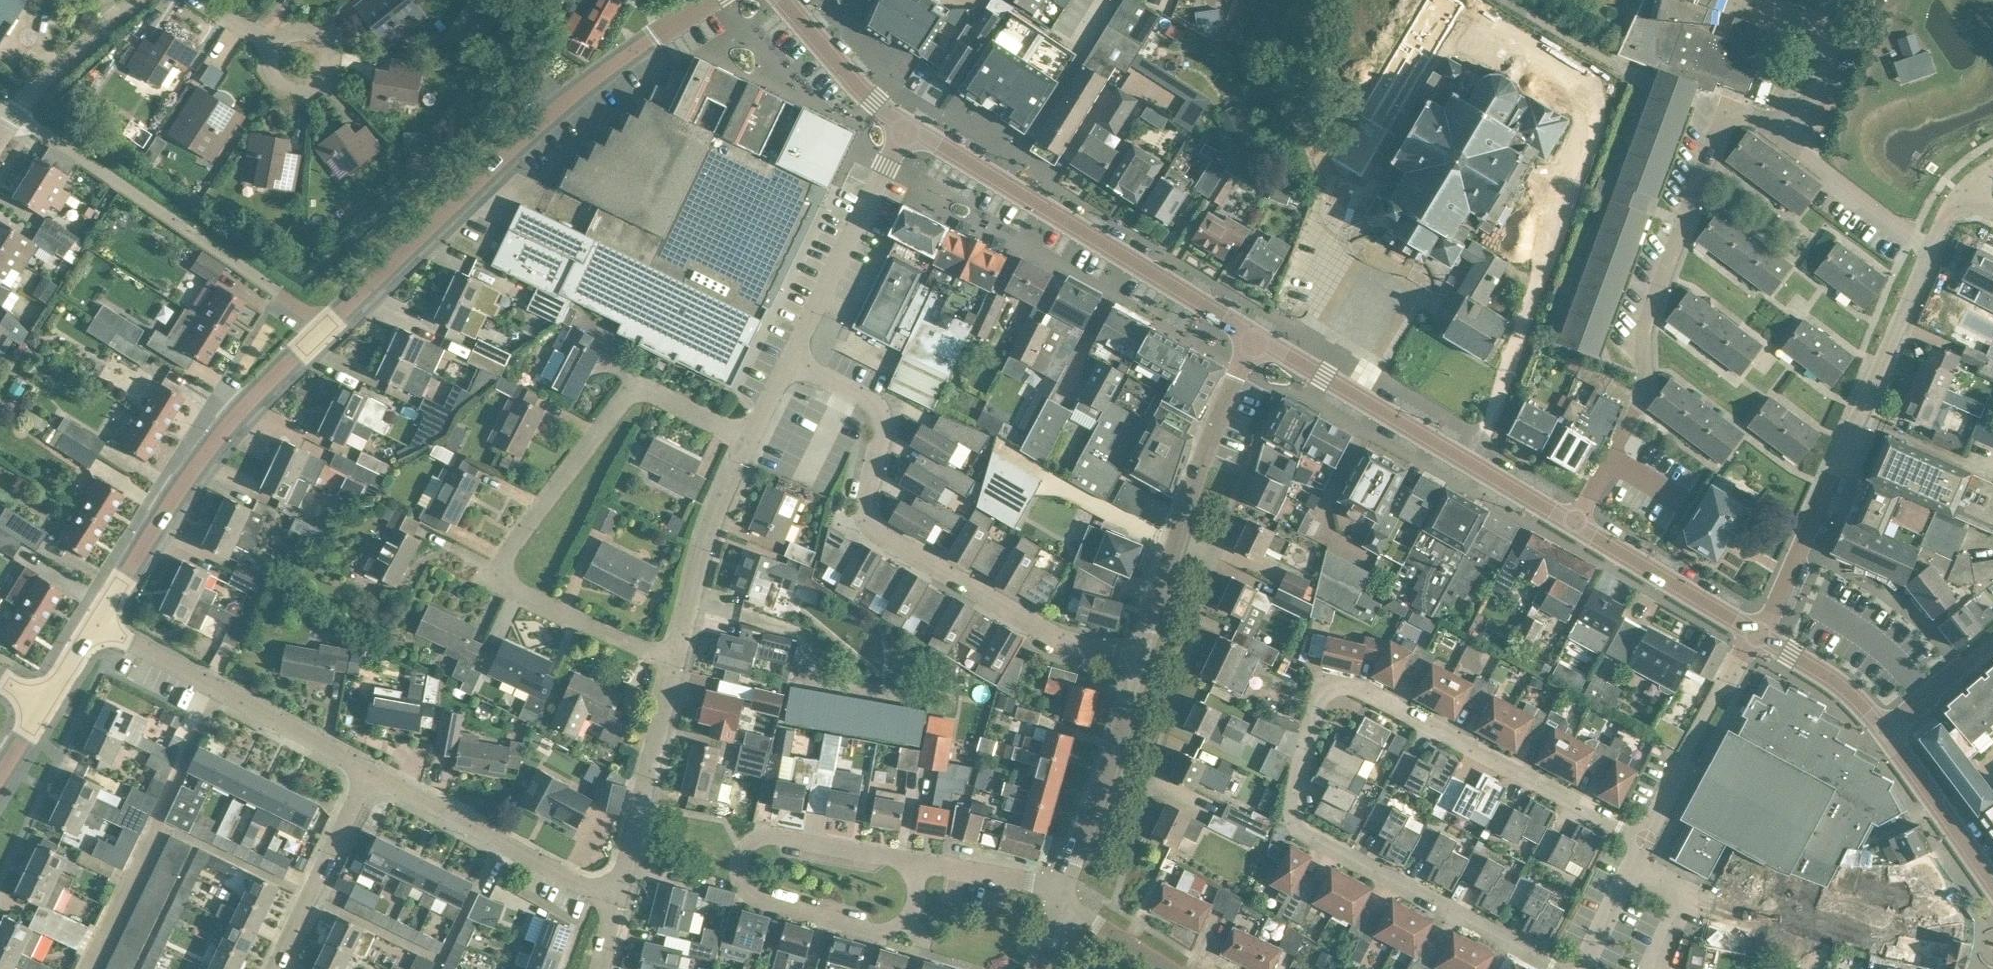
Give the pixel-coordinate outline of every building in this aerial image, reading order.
[(18,12),(0,0),(0,41),(18,12)] [(408,0),(374,0),(378,6),(364,17),(388,48),(406,33),(398,23),(416,9),(408,0)] [(541,0),(496,0),(488,12),(525,35),(529,28),(532,30),(548,4),(541,0)] [(575,37),(569,47),(588,58),(595,47),(597,48),(623,1),(622,0),(599,0),(585,24),(572,16),(564,31),(575,37)] [(864,27),(890,44),(893,39),(909,49),(914,52),(919,56),(922,57),(948,16),(947,16),(945,14),(947,10),(943,8),(938,4),(939,3),(940,2),(936,0),(876,0),(873,7),(864,27)] [(1034,14),(1043,0),(1012,0),(1034,14)] [(1037,140),(1061,155),(1116,66),(1127,73),(1132,65),(1139,53),(1149,60),(1161,40),(1151,33),(1162,15),(1138,0),(1124,0),(1089,56),(1037,140)] [(1618,55),(1654,68),(1654,69),(1660,72),(1615,192),(1647,204),(1651,195),(1655,197),(1655,195),(1651,194),(1655,182),(1660,184),(1666,168),(1661,166),(1666,154),(1670,156),(1676,140),(1672,138),(1676,126),(1680,128),(1686,112),(1682,110),(1686,99),(1691,100),(1696,85),(1710,90),(1713,81),(1748,93),(1763,52),(1760,51),(1769,29),(1735,17),(1727,39),(1713,34),(1726,0),(1643,0),(1618,55)] [(466,42),(486,10),(481,6),(472,1),(445,39),(450,46),(466,42)] [(1197,11),(1183,5),(1178,17),(1192,23),(1197,11)] [(978,38),(986,43),(1002,19),(987,8),(973,29),(968,26),(948,57),(937,74),(938,74),(939,74),(942,76),(942,77),(958,87),(969,70),(980,53),(971,48),(978,38)] [(1219,9),(1208,10),(1210,22),(1221,21),(1219,9)] [(1025,133),(1076,55),(1012,13),(961,90),(968,95),(969,94),(975,98),(975,99),(982,104),(988,96),(1009,110),(1003,118),(1011,123),(1012,122),(1018,126),(1017,127),(1025,133)] [(1186,34),(1172,25),(1166,34),(1180,43),(1186,34)] [(175,64),(186,71),(198,52),(166,31),(153,50),(143,44),(146,39),(145,39),(128,66),(161,87),(175,64)] [(490,45),(513,59),(521,46),(499,32),(490,45)] [(1895,63),(1902,84),(1936,73),(1929,52),(1895,63)] [(1139,53),(1132,65),(1145,73),(1152,62),(1149,60),(1139,53)] [(216,73),(228,79),(237,62),(224,56),(216,73)] [(651,267),(742,79),(696,57),(687,74),(679,70),(670,88),(662,84),(653,102),(645,98),(637,116),(628,113),(620,131),(612,127),(603,145),(595,141),(586,159),(578,155),(571,169),(567,167),(557,186),(600,207),(586,235),(651,267)] [(418,103),(424,64),(392,59),(392,61),(398,61),(395,73),(377,70),(371,109),(389,112),(391,99),(418,103)] [(1469,72),(1469,71),(1448,59),(1438,75),(1434,73),(1420,95),(1419,94),(1418,96),(1415,94),(1405,110),(1410,113),(1394,140),(1388,136),(1379,151),(1382,153),(1381,155),(1384,156),(1378,166),(1387,171),(1384,177),(1390,181),(1383,194),(1380,192),(1378,194),(1379,195),(1367,215),(1370,217),(1368,221),(1377,226),(1379,222),(1388,228),(1383,238),(1424,262),(1430,253),(1451,265),(1452,264),(1453,264),(1457,263),(1459,259),(1458,255),(1457,254),(1458,252),(1464,255),(1468,249),(1463,246),(1465,244),(1462,242),(1470,229),(1476,232),(1480,226),(1489,232),(1495,223),(1498,224),(1499,222),(1502,224),(1511,209),(1507,206),(1521,179),(1525,181),(1535,166),(1533,165),(1535,163),(1532,161),(1537,153),(1545,158),(1567,120),(1528,96),(1526,100),(1519,95),(1516,90),(1516,84),(1511,80),(1508,75),(1502,75),(1496,71),(1490,75),(1484,75),(1482,79),(1469,72)] [(1164,70),(1157,81),(1187,99),(1173,121),(1191,131),(1211,99),(1164,70)] [(573,300),(572,304),(620,327),(618,333),(731,387),(768,311),(763,309),(815,201),(809,198),(838,127),(806,112),(807,110),(742,79),(651,267),(586,235),(522,203),(492,265),(539,288),(540,285),(573,300)] [(198,87),(188,103),(168,134),(212,162),(242,114),(231,108),(232,106),(234,101),(230,96),(225,93),(220,92),(215,96),(215,97),(198,87)] [(1118,89),(1071,163),(1100,181),(1118,152),(1104,143),(1111,132),(1116,134),(1137,100),(1118,89)] [(1147,105),(1140,116),(1146,120),(1153,109),(1147,105)] [(1234,105),(1218,113),(1228,135),(1245,127),(1234,105)] [(351,172),(382,149),(366,127),(365,128),(368,132),(359,139),(348,124),(316,147),(327,162),(337,154),(351,172)] [(1752,179),(1754,177),(1774,150),(1749,132),(1728,160),(1729,161),(1730,159),(1740,167),(1739,169),(1752,179)] [(252,133),(248,156),(261,158),(256,185),(294,192),(301,155),(299,155),(299,160),(287,158),(290,140),(252,133)] [(1127,139),(1119,153),(1126,158),(1107,185),(1138,205),(1164,163),(1127,139)] [(1208,197),(1233,158),(1205,145),(1200,152),(1213,160),(1194,189),(1208,197)] [(151,146),(144,156),(155,163),(161,153),(151,146)] [(37,157),(25,177),(64,202),(69,194),(59,188),(67,176),(75,163),(49,147),(41,160),(37,157)] [(1776,197),(1778,194),(1798,168),(1774,150),(1754,177),(1764,184),(1763,186),(1776,197)] [(1233,158),(1208,197),(1222,206),(1246,166),(1233,158)] [(1163,177),(1155,191),(1144,208),(1145,209),(1145,210),(1147,211),(1147,210),(1168,223),(1194,181),(1171,167),(1164,178),(1163,177)] [(1798,168),(1778,194),(1788,202),(1786,204),(1800,214),(1821,186),(1798,168)] [(59,210),(64,202),(25,177),(12,198),(29,208),(42,216),(49,204),(59,210)] [(1273,188),(1269,199),(1287,206),(1291,195),(1273,188)] [(1644,214),(1647,204),(1615,192),(1560,342),(1596,355),(1597,354),(1592,352),(1597,340),(1601,342),(1607,326),(1602,325),(1607,313),(1611,314),(1617,298),(1613,297),(1617,285),(1622,287),(1628,271),(1623,269),(1627,257),(1632,259),(1638,243),(1633,241),(1638,230),(1642,231),(1648,215),(1644,214)] [(891,346),(934,261),(950,228),(905,205),(890,235),(900,240),(893,253),(890,252),(853,327),(891,346)] [(1724,257),(1744,230),(1719,212),(1698,240),(1699,241),(1701,239),(1711,246),(1709,249),(1723,259),(1724,257)] [(1209,213),(1203,223),(1193,240),(1224,258),(1233,243),(1239,246),(1237,250),(1249,230),(1228,217),(1225,223),(1209,213)] [(38,230),(68,249),(69,249),(77,237),(47,218),(45,219),(38,230)] [(38,230),(31,241),(0,221),(0,249),(24,265),(36,246),(52,256),(54,253),(62,258),(68,249),(38,230)] [(1746,276),(1748,274),(1768,248),(1744,230),(1724,257),(1734,264),(1733,266),(1746,276)] [(971,331),(990,290),(990,289),(991,289),(1006,258),(985,248),(987,245),(970,237),(969,240),(951,232),(936,262),(934,261),(891,346),(905,353),(888,390),(919,402),(934,409),(950,374),(971,331)] [(1265,248),(1269,242),(1259,236),(1238,271),(1266,289),(1284,260),(1265,248)] [(1488,295),(1508,262),(1472,241),(1468,249),(1464,255),(1475,262),(1450,305),(1448,304),(1442,315),(1452,321),(1444,334),(1486,360),(1509,321),(1485,307),(1491,297),(1488,295)] [(1843,288),(1863,262),(1838,243),(1817,272),(1818,273),(1819,271),(1830,278),(1828,281),(1841,290),(1843,288)] [(1768,248),(1748,274),(1758,282),(1757,284),(1770,294),(1791,266),(1768,248)] [(24,265),(0,249),(0,282),(10,267),(19,273),(24,265)] [(1982,287),(1992,293),(1992,257),(1979,250),(1964,278),(1982,287)] [(200,254),(191,269),(213,284),(223,269),(200,254)] [(1034,304),(1036,305),(1052,274),(1051,274),(1051,275),(1040,269),(1040,268),(1023,259),(1007,290),(1034,304)] [(1863,262),(1843,288),(1853,296),(1852,298),(1865,308),(1886,279),(1863,262)] [(447,295),(496,318),(502,306),(496,304),(502,293),(484,284),(458,271),(447,295)] [(57,286),(49,281),(43,277),(32,294),(46,303),(57,286)] [(1025,441),(1048,399),(1058,380),(1066,365),(1065,364),(1100,300),(1081,290),(1083,286),(1070,279),(1068,283),(1066,282),(1049,313),(1036,305),(1034,304),(1010,355),(1002,372),(1020,381),(1028,366),(1046,376),(1030,406),(1014,436),(1025,441)] [(27,302),(34,284),(25,281),(18,298),(27,302)] [(1,306),(11,289),(0,282),(0,305),(1,306)] [(202,319),(223,332),(243,301),(217,285),(210,296),(202,291),(188,311),(202,319)] [(990,290),(971,331),(987,338),(1006,298),(990,290)] [(1693,339),(1694,336),(1714,310),(1690,292),(1668,320),(1669,321),(1671,318),(1681,326),(1679,329),(1693,339)] [(495,319),(496,318),(447,295),(436,320),(461,332),(467,320),(482,327),(488,315),(495,319)] [(562,322),(566,312),(557,307),(550,320),(557,324),(562,322)] [(563,322),(562,322),(571,326),(578,311),(570,307),(563,322)] [(1124,372),(1149,326),(1113,307),(1096,339),(1097,339),(1089,354),(1102,360),(1081,399),(1074,414),(1082,418),(1084,414),(1098,422),(1124,372)] [(223,332),(202,319),(188,311),(184,308),(166,337),(155,330),(146,344),(170,358),(187,369),(194,357),(204,364),(224,333),(223,332)] [(1718,354),(1738,328),(1714,310),(1694,336),(1705,344),(1703,346),(1716,356),(1718,354)] [(126,320),(117,332),(136,344),(144,331),(126,320)] [(1809,365),(1829,339),(1804,320),(1783,349),(1784,350),(1786,347),(1796,355),(1794,357),(1808,367),(1809,365)] [(1163,397),(1189,348),(1178,342),(1177,345),(1151,330),(1152,328),(1149,326),(1124,372),(1098,422),(1100,423),(1068,481),(1106,502),(1110,494),(1127,464),(1162,399),(1163,397)] [(573,327),(560,353),(555,350),(542,375),(553,381),(551,385),(576,398),(599,354),(588,348),(593,338),(573,327)] [(389,352),(434,373),(446,349),(401,328),(389,352)] [(1738,328),(1718,354),(1728,362),(1727,364),(1740,374),(1762,346),(1738,328)] [(141,366),(149,353),(115,332),(108,345),(141,366)] [(1,333),(0,335),(0,356),(1,357),(12,340),(1,333)] [(474,350),(507,366),(513,356),(480,339),(474,350)] [(1829,339),(1809,365),(1820,373),(1818,375),(1831,385),(1853,357),(1829,339)] [(1912,388),(1951,405),(1980,418),(1985,407),(1944,390),(1951,375),(1950,375),(1958,356),(1948,352),(1949,351),(1945,349),(1945,350),(1935,346),(1927,363),(1924,362),(1912,388)] [(1981,367),(1987,356),(1966,347),(1962,359),(1981,367)] [(1991,347),(1987,356),(1981,367),(1979,372),(1992,378),(1992,348),(1991,347)] [(1189,414),(1195,418),(1219,374),(1217,364),(1189,348),(1163,397),(1162,399),(1189,414)] [(502,376),(507,366),(474,350),(468,361),(500,378),(501,377),(502,376)] [(434,373),(389,352),(378,376),(423,398),(428,386),(434,373)] [(1571,372),(1577,375),(1581,363),(1570,356),(1565,369),(1571,372)] [(1572,399),(1565,410),(1562,416),(1568,420),(1557,439),(1547,456),(1578,474),(1592,449),(1598,452),(1607,437),(1605,437),(1605,436),(1610,438),(1624,405),(1602,395),(1612,377),(1581,363),(1577,375),(1576,378),(1596,387),(1585,406),(1572,399)] [(540,396),(502,376),(501,377),(500,378),(501,378),(496,388),(512,396),(490,440),(521,456),(544,411),(535,406),(540,396)] [(449,394),(459,397),(464,380),(455,377),(449,394)] [(27,384),(18,378),(7,395),(16,401),(27,384)] [(477,380),(472,391),(480,395),(490,386),(477,380)] [(1676,424),(1696,398),(1671,380),(1650,408),(1650,409),(1652,406),(1662,414),(1661,416),(1674,426),(1676,424)] [(141,415),(163,429),(183,398),(157,382),(148,397),(151,399),(141,415)] [(389,407),(343,385),(332,408),(377,429),(386,434),(391,425),(382,421),(389,407)] [(1951,405),(1912,388),(1901,414),(1937,429),(1938,429),(1940,429),(1951,405)] [(1557,405),(1565,410),(1572,399),(1563,395),(1557,405)] [(1774,444),(1776,442),(1796,416),(1771,397),(1749,426),(1750,427),(1752,424),(1762,432),(1761,434),(1774,444)] [(420,408),(451,423),(456,412),(425,398),(420,408)] [(1263,439),(1245,482),(1252,484),(1285,498),(1287,499),(1293,481),(1298,455),(1319,417),(1285,398),(1263,439)] [(1700,442),(1720,416),(1696,398),(1676,424),(1686,432),(1684,434),(1698,444),(1700,442)] [(1048,399),(1025,441),(1025,442),(1021,450),(1044,463),(1072,412),(1048,399)] [(1189,414),(1162,399),(1127,464),(1135,467),(1132,473),(1147,480),(1150,476),(1169,486),(1171,481),(1177,483),(1194,438),(1179,429),(1184,420),(1186,421),(1189,414)] [(1542,451),(1559,418),(1525,401),(1508,433),(1542,451)] [(376,431),(377,429),(332,408),(320,433),(346,445),(352,432),(369,440),(374,430),(376,431)] [(445,436),(451,423),(420,408),(419,409),(427,413),(422,425),(445,436)] [(26,410),(21,418),(42,431),(47,423),(26,410)] [(144,460),(163,429),(141,415),(131,431),(128,429),(118,444),(144,460)] [(933,457),(947,464),(960,442),(980,454),(991,436),(940,416),(940,417),(944,419),(936,432),(923,425),(912,444),(933,457)] [(1720,416),(1700,442),(1710,450),(1708,452),(1721,462),(1743,434),(1720,416)] [(1796,416),(1776,442),(1786,450),(1784,452),(1798,462),(1819,434),(1796,416)] [(105,443),(71,422),(64,417),(57,429),(98,455),(105,443)] [(1324,490),(1351,439),(1353,435),(1319,417),(1298,455),(1293,481),(1324,490)] [(98,455),(57,429),(50,425),(41,439),(89,469),(98,455)] [(1960,452),(1965,440),(1940,429),(1938,429),(1937,429),(1933,440),(1960,452)] [(1938,509),(1992,533),(1992,532),(1992,483),(1908,445),(1893,439),(1894,436),(1894,435),(1892,438),(1888,437),(1889,434),(1889,433),(1887,436),(1886,436),(1868,478),(1872,480),(1861,507),(1852,503),(1830,552),(1836,555),(1837,554),(1905,584),(1913,566),(1916,560),(1916,561),(1923,547),(1922,546),(1935,516),(1938,509)] [(442,446),(462,456),(468,444),(448,434),(442,446)] [(705,479),(695,473),(701,462),(656,440),(643,465),(664,475),(661,481),(696,499),(705,479)] [(274,465),(300,477),(316,485),(327,462),(311,454),(311,453),(285,441),(274,465)] [(473,463),(466,459),(437,443),(431,454),(448,464),(440,478),(447,481),(431,510),(438,514),(450,521),(456,523),(479,479),(468,473),(473,463)] [(636,444),(630,455),(640,459),(645,449),(636,444)] [(1392,461),(1390,459),(1387,458),(1387,459),(1368,448),(1358,466),(1357,465),(1348,481),(1349,481),(1339,500),(1351,506),(1348,512),(1350,513),(1349,515),(1351,516),(1357,520),(1359,520),(1360,519),(1362,520),(1365,514),(1376,520),(1362,544),(1379,553),(1413,490),(1400,483),(1407,470),(1392,461)] [(1044,480),(994,451),(984,485),(980,499),(977,507),(1016,529),(1044,480)] [(358,463),(386,477),(391,466),(363,452),(358,463)] [(976,481),(947,464),(933,457),(925,470),(913,463),(901,483),(922,495),(936,502),(946,485),(967,497),(969,493),(976,481)] [(380,489),(386,477),(358,463),(352,476),(380,489)] [(311,483),(300,477),(274,465),(262,489),(288,501),(300,506),(311,483)] [(1402,565),(1405,560),(1411,549),(1393,539),(1404,519),(1421,528),(1444,486),(1422,474),(1413,490),(1379,553),(1402,565)] [(1733,484),(1719,476),(1719,477),(1687,529),(1687,528),(1686,530),(1689,542),(1690,543),(1702,550),(1705,556),(1712,556),(1716,558),(1726,542),(1733,546),(1754,512),(1739,502),(1745,492),(1733,484)] [(329,477),(321,491),(334,499),(342,484),(329,477)] [(356,506),(366,487),(347,477),(338,496),(356,506)] [(81,512),(103,526),(122,495),(105,484),(97,478),(87,494),(91,496),(81,512)] [(1125,480),(1113,502),(1139,516),(1151,494),(1125,480)] [(976,481),(969,493),(980,499),(984,485),(976,481)] [(1277,515),(1285,498),(1252,484),(1244,500),(1277,515)] [(1465,555),(1490,511),(1445,487),(1436,504),(1412,549),(1411,549),(1405,560),(1425,570),(1415,587),(1420,590),(1414,601),(1433,612),(1465,555)] [(802,500),(794,496),(775,488),(766,510),(760,507),(751,528),(784,543),(802,500)] [(966,519),(936,502),(922,495),(915,509),(902,501),(891,521),(925,541),(936,523),(956,535),(966,519)] [(241,534),(256,541),(268,517),(253,510),(227,497),(216,521),(241,534)] [(601,505),(592,525),(613,534),(622,515),(601,505)] [(0,515),(0,528),(22,542),(35,550),(47,533),(5,507),(0,515)] [(445,531),(450,521),(438,514),(431,510),(425,507),(419,518),(445,531)] [(326,509),(317,528),(327,532),(335,514),(326,509)] [(1008,562),(1013,552),(987,536),(996,521),(976,509),(949,555),(969,567),(970,565),(987,574),(997,556),(1008,562)] [(420,523),(402,513),(397,511),(389,525),(395,528),(380,557),(374,554),(366,569),(369,570),(366,575),(378,582),(380,577),(397,585),(420,541),(412,537),(420,523)] [(1465,555),(1433,612),(1437,614),(1443,603),(1452,608),(1458,596),(1464,599),(1482,567),(1483,568),(1491,555),(1500,560),(1518,526),(1490,511),(1465,555)] [(83,557),(103,526),(81,512),(70,528),(67,526),(58,541),(66,546),(83,557)] [(675,539),(684,520),(674,515),(665,534),(675,539)] [(1935,516),(1922,546),(1923,547),(1953,560),(1966,530),(1935,516)] [(320,544),(326,532),(297,518),(291,530),(320,544)] [(258,542),(256,541),(241,534),(216,521),(204,546),(230,558),(236,545),(253,554),(258,542)] [(1291,541),(1268,529),(1250,521),(1236,549),(1261,561),(1267,547),(1284,555),(1291,541)] [(1074,564),(1079,567),(1114,587),(1121,571),(1130,575),(1135,562),(1139,563),(1145,549),(1141,547),(1141,545),(1089,524),(1074,564)] [(861,546),(831,529),(829,527),(821,561),(844,574),(835,590),(855,601),(865,585),(866,586),(872,577),(870,576),(882,555),(862,544),(861,546)] [(12,556),(22,542),(0,528),(0,548),(12,556)] [(1534,603),(1561,547),(1533,531),(1523,550),(1515,546),(1515,545),(1514,544),(1491,587),(1506,596),(1517,576),(1520,578),(1520,577),(1538,587),(1531,602),(1534,603)] [(1013,552),(1008,562),(996,582),(1016,594),(1017,592),(1033,601),(1044,583),(1056,589),(1062,580),(1033,563),(1042,548),(1023,536),(1013,552)] [(817,552),(791,541),(785,556),(811,566),(817,552)] [(659,570),(604,542),(587,576),(632,599),(637,587),(648,592),(659,570)] [(1051,552),(1073,558),(1076,549),(1054,543),(1051,552)] [(1561,547),(1534,603),(1567,621),(1582,593),(1596,566),(1561,547)] [(1919,601),(1962,566),(1961,566),(1955,564),(1956,561),(1953,560),(1923,547),(1916,561),(1923,569),(1905,584),(1919,601)] [(800,570),(746,550),(732,588),(752,595),(750,600),(774,609),(782,586),(793,590),(800,570)] [(1958,610),(1969,601),(1992,582),(1992,559),(1970,563),(1970,566),(1965,567),(1962,566),(1919,601),(1933,618),(1952,602),(1958,610)] [(174,585),(212,604),(218,593),(204,586),(210,575),(211,574),(185,562),(174,585)] [(235,573),(263,587),(269,576),(240,562),(235,573)] [(912,613),(926,589),(925,588),(929,582),(909,571),(908,573),(891,563),(880,582),(872,577),(866,586),(891,601),(882,617),(902,628),(911,613),(912,613)] [(1326,602),(1334,568),(1324,563),(1316,597),(1326,602)] [(20,608),(42,622),(62,591),(26,567),(6,600),(20,608)] [(1111,600),(1114,587),(1079,567),(1071,597),(1082,600),(1078,618),(1116,628),(1123,603),(1111,600)] [(1338,608),(1353,578),(1334,568),(1326,602),(1338,608)] [(1279,588),(1302,599),(1303,598),(1310,601),(1315,589),(1309,586),(1311,582),(1287,571),(1279,588)] [(1361,592),(1371,572),(1364,584),(1353,578),(1338,608),(1350,614),(1361,592)] [(247,621),(263,587),(235,573),(229,585),(248,594),(243,605),(238,616),(247,621)] [(1302,599),(1279,588),(1274,598),(1233,578),(1220,606),(1245,618),(1252,603),(1268,611),(1272,603),(1306,620),(1313,605),(1302,600),(1302,599)] [(212,604),(174,585),(162,610),(173,615),(172,617),(176,618),(177,617),(187,622),(186,623),(199,629),(207,613),(231,626),(233,623),(237,616),(226,611),(212,604)] [(972,616),(976,609),(956,598),(954,600),(938,590),(936,594),(926,589),(912,613),(938,628),(929,644),(949,656),(958,640),(972,616)] [(1594,589),(1584,606),(1568,636),(1600,654),(1625,608),(1605,597),(1605,595),(1594,589)] [(1379,609),(1383,603),(1361,592),(1350,614),(1371,625),(1379,609)] [(1379,609),(1387,613),(1389,610),(1404,617),(1408,608),(1386,597),(1383,603),(1379,609)] [(1958,610),(1939,626),(1957,647),(1992,618),(1992,611),(1990,606),(1980,614),(1969,601),(1958,610)] [(226,611),(237,616),(238,616),(243,605),(236,602),(230,604),(226,611)] [(430,607),(422,625),(419,632),(449,646),(446,653),(461,659),(454,675),(465,681),(481,645),(471,640),(476,628),(430,607)] [(42,622),(20,608),(10,624),(6,622),(0,632),(0,639),(23,653),(42,622)] [(1408,620),(1417,625),(1423,615),(1414,610),(1408,620)] [(247,621),(238,616),(237,616),(233,623),(225,641),(236,646),(247,621)] [(972,616),(958,640),(985,655),(975,671),(996,683),(1022,636),(1002,625),(1001,627),(985,618),(982,622),(972,616)] [(1529,648),(1542,624),(1527,616),(1514,641),(1529,648)] [(1688,667),(1697,652),(1649,626),(1647,629),(1626,617),(1606,652),(1628,664),(1628,665),(1661,682),(1659,686),(1660,691),(1668,695),(1672,693),(1674,689),(1676,690),(1688,667)] [(1267,644),(1249,635),(1237,629),(1232,640),(1221,635),(1220,637),(1221,637),(1211,659),(1210,658),(1202,675),(1240,693),(1253,667),(1254,667),(1258,658),(1273,665),(1280,650),(1267,644)] [(798,640),(793,639),(766,632),(763,645),(789,651),(779,693),(786,694),(798,640)] [(1697,652),(1688,667),(1711,680),(1730,645),(1707,632),(1697,652)] [(751,674),(754,662),(759,643),(722,634),(714,665),(727,668),(724,680),(738,684),(741,672),(751,674)] [(1381,660),(1390,643),(1366,637),(1364,644),(1316,634),(1310,655),(1323,658),(1322,666),(1336,670),(1336,668),(1359,673),(1364,656),(1381,660)] [(519,718),(535,725),(551,690),(556,679),(546,674),(551,662),(505,641),(491,674),(531,692),(519,718)] [(1413,675),(1427,649),(1416,643),(1411,652),(1391,641),(1390,643),(1381,660),(1372,677),(1385,684),(1387,682),(1394,685),(1402,669),(1413,675)] [(346,672),(350,652),(350,650),(322,645),(321,652),(288,646),(283,674),(332,682),(334,670),(346,672)] [(353,648),(351,663),(361,665),(364,650),(353,648)] [(1435,707),(1453,674),(1433,664),(1438,655),(1427,649),(1413,675),(1424,681),(1415,697),(1435,707)] [(955,665),(943,663),(940,687),(952,688),(955,665)] [(1561,663),(1553,678),(1578,692),(1586,677),(1561,663)] [(1992,804),(1992,792),(1990,789),(1984,781),(1968,759),(1992,737),(1992,664),(1940,708),(1946,715),(1947,715),(1956,726),(1948,733),(1940,723),(1920,738),(1964,796),(1978,815),(1992,804)] [(1078,674),(1052,666),(1045,690),(1060,694),(1057,702),(1068,705),(1065,717),(1089,724),(1098,692),(1075,685),(1078,674)] [(373,701),(370,721),(419,730),(421,719),(433,721),(436,701),(437,697),(440,680),(429,674),(424,702),(402,698),(403,691),(393,689),(376,686),(373,701)] [(576,674),(568,692),(565,699),(565,700),(553,725),(576,736),(588,710),(595,714),(592,720),(606,726),(601,738),(617,745),(632,714),(616,706),(622,695),(576,674)] [(1474,707),(1488,682),(1477,676),(1472,684),(1453,674),(1435,707),(1455,718),(1463,702),(1474,707)] [(1623,689),(1594,675),(1583,696),(1612,711),(1623,689)] [(1742,856),(1744,857),(1747,852),(1777,868),(1827,886),(1839,865),(1848,847),(1857,849),(1872,822),(1878,825),(1907,810),(1893,783),(1894,781),(1873,769),(1878,760),(1836,737),(1843,723),(1822,711),(1826,705),(1790,685),(1788,687),(1766,675),(1756,694),(1754,693),(1732,733),(1728,731),(1682,817),(1690,821),(1670,858),(1708,878),(1727,841),(1736,846),(1733,853),(1735,854),(1742,856)] [(1530,686),(1541,690),(1544,681),(1533,677),(1530,686)] [(1496,740),(1514,706),(1494,696),(1499,687),(1488,682),(1474,707),(1485,713),(1476,729),(1496,740)] [(786,694),(779,693),(757,687),(752,708),(780,716),(786,694)] [(708,690),(703,708),(700,708),(698,718),(701,719),(700,721),(713,724),(710,736),(734,742),(737,730),(738,731),(745,700),(727,695),(708,690)] [(926,713),(884,706),(792,690),(787,722),(921,745),(926,713)] [(1222,711),(1217,709),(1199,700),(1186,727),(1221,744),(1226,734),(1242,742),(1250,725),(1231,716),(1230,718),(1221,713),(1222,711)] [(97,726),(124,739),(152,753),(175,764),(186,742),(174,737),(168,748),(141,735),(148,721),(108,702),(97,726)] [(1514,706),(1496,740),(1516,749),(1525,734),(1535,740),(1549,714),(1528,703),(1524,711),(1514,706)] [(1038,724),(1041,712),(1018,706),(1015,718),(1038,724)] [(1557,772),(1575,739),(1565,734),(1569,724),(1567,717),(1552,709),(1549,714),(1535,740),(1546,745),(1537,762),(1557,772)] [(165,710),(161,718),(166,721),(165,722),(178,728),(183,718),(170,712),(165,710)] [(444,712),(440,733),(437,753),(459,757),(457,768),(506,776),(508,766),(520,768),(524,744),(512,742),(510,749),(478,743),(479,736),(463,733),(462,735),(459,734),(462,715),(444,712)] [(1326,757),(1357,774),(1365,758),(1375,764),(1392,731),(1365,716),(1350,746),(1337,739),(1340,733),(1339,732),(1326,757)] [(1277,745),(1285,730),(1260,718),(1252,733),(1277,745)] [(1661,718),(1653,733),(1659,737),(1658,739),(1675,748),(1684,731),(1661,718)] [(796,728),(779,724),(772,750),(772,753),(791,757),(796,728)] [(112,763),(124,739),(97,726),(85,750),(112,763)] [(1013,744),(1067,760),(1073,736),(1049,729),(1049,731),(1037,728),(1034,738),(1017,733),(1013,744)] [(826,814),(856,820),(863,776),(836,771),(842,737),(826,734),(821,761),(819,774),(813,773),(811,789),(812,789),(808,810),(807,810),(807,811),(826,814)] [(926,734),(920,768),(940,772),(946,773),(948,761),(949,752),(952,739),(926,734)] [(1610,746),(1596,772),(1607,778),(1599,794),(1606,798),(1605,800),(1618,807),(1637,772),(1616,761),(1627,742),(1615,736),(1610,746)] [(1596,772),(1610,746),(1599,740),(1594,738),(1587,740),(1585,744),(1575,739),(1557,772),(1577,783),(1586,766),(1596,772)] [(1660,756),(1665,746),(1655,742),(1650,751),(1660,756)] [(720,749),(714,747),(695,743),(691,760),(694,760),(686,793),(718,801),(719,797),(728,799),(732,787),(722,784),(727,766),(717,763),(720,749)] [(772,750),(772,749),(771,751),(742,744),(736,772),(737,772),(735,779),(762,786),(764,778),(771,753),(772,753),(772,750)] [(1067,760),(1013,744),(1013,746),(1007,744),(1003,756),(1012,758),(1012,759),(1039,767),(1036,778),(1060,785),(1067,760)] [(1260,771),(1278,780),(1290,755),(1273,746),(1260,771)] [(214,783),(225,759),(201,747),(189,772),(201,778),(195,791),(183,785),(166,821),(189,833),(195,823),(199,814),(214,783)] [(923,751),(901,747),(897,769),(919,773),(923,751)] [(1200,748),(1195,758),(1183,752),(1170,779),(1188,788),(1193,790),(1198,780),(1224,793),(1232,776),(1214,767),(1219,757),(1200,748)] [(1452,775),(1453,775),(1460,761),(1435,748),(1434,749),(1440,752),(1433,765),(1404,750),(1389,777),(1401,783),(1421,794),(1427,784),(1442,793),(1442,792),(1443,792),(1452,775)] [(158,799),(175,764),(152,753),(147,766),(157,770),(145,793),(158,799)] [(807,788),(811,789),(813,773),(819,774),(821,761),(796,757),(791,783),(778,780),(773,805),(803,810),(807,788)] [(1367,778),(1357,774),(1326,757),(1312,782),(1313,783),(1317,777),(1330,784),(1314,813),(1354,834),(1360,822),(1362,820),(1349,812),(1358,795),(1359,796),(1367,778)] [(237,795),(249,770),(225,759),(214,783),(237,795)] [(1223,760),(1219,769),(1233,776),(1237,767),(1223,760)] [(970,780),(974,766),(958,763),(955,779),(939,776),(933,808),(921,806),(916,830),(946,836),(954,791),(965,793),(967,781),(967,780),(970,780)] [(260,806),(272,781),(249,770),(237,795),(260,806)] [(544,809),(552,814),(553,812),(579,826),(593,802),(566,787),(568,784),(542,770),(524,803),(542,813),(544,809)] [(603,780),(596,808),(619,814),(626,786),(628,778),(614,770),(607,781),(603,780)] [(158,799),(145,793),(134,787),(122,811),(96,798),(102,786),(75,773),(63,798),(105,819),(106,818),(126,828),(125,828),(140,836),(158,799)] [(1500,800),(1500,801),(1508,786),(1482,773),(1482,774),(1488,777),(1481,790),(1453,775),(1452,775),(1443,792),(1442,792),(1442,793),(1443,793),(1438,802),(1469,819),(1474,810),(1490,818),(1490,817),(1491,818),(1500,800)] [(1006,781),(1002,793),(1053,808),(1060,785),(1036,778),(1031,792),(1022,790),(1024,787),(1006,781)] [(278,828),(295,792),(272,781),(260,806),(241,845),(236,855),(259,866),(264,856),(251,850),(263,825),(267,827),(269,824),(278,828)] [(1279,791),(1268,786),(1263,795),(1274,801),(1279,791)] [(878,789),(876,798),(871,823),(901,828),(904,808),(907,794),(878,789)] [(295,792),(278,828),(302,840),(320,804),(295,792)] [(1053,808),(1029,801),(1029,802),(1008,797),(1005,810),(1025,815),(1022,826),(1046,833),(1053,808)] [(100,830),(105,819),(63,798),(51,821),(79,835),(85,822),(100,830)] [(1548,826),(1556,812),(1530,798),(1529,799),(1536,802),(1529,816),(1500,801),(1500,800),(1491,818),(1490,817),(1490,818),(1485,828),(1500,836),(1517,845),(1522,835),(1537,843),(1538,843),(1548,826)] [(236,855),(241,845),(227,838),(244,804),(234,799),(218,834),(213,844),(236,855)] [(1389,806),(1378,800),(1373,808),(1363,826),(1393,841),(1386,854),(1380,851),(1379,852),(1405,866),(1412,852),(1412,851),(1421,834),(1405,826),(1409,817),(1389,806)] [(971,808),(971,812),(980,814),(983,804),(974,801),(971,808)] [(1223,814),(1249,826),(1254,817),(1228,804),(1223,814)] [(1978,815),(1992,836),(1992,804),(1978,815)] [(1022,826),(1007,822),(980,814),(971,812),(971,808),(957,805),(951,836),(1039,860),(1047,833),(1046,833),(1022,826)] [(1191,816),(1187,814),(1169,805),(1154,836),(1176,846),(1182,835),(1196,842),(1205,823),(1191,816)] [(1278,830),(1288,815),(1275,805),(1264,820),(1278,830)] [(1421,820),(1435,825),(1439,815),(1425,810),(1421,820)] [(1247,831),(1249,826),(1223,814),(1221,818),(1214,815),(1208,827),(1251,848),(1257,836),(1247,831)] [(195,823),(189,833),(213,844),(218,834),(195,823)] [(1538,843),(1537,843),(1538,844),(1533,853),(1546,860),(1564,870),(1570,860),(1585,868),(1581,877),(1582,878),(1603,837),(1578,823),(1577,825),(1583,828),(1576,841),(1548,826),(1538,843)] [(1899,863),(1932,849),(1919,824),(1889,839),(1898,862),(1899,863)] [(1468,859),(1468,858),(1452,850),(1457,842),(1438,833),(1438,832),(1425,825),(1421,834),(1412,851),(1412,852),(1441,867),(1434,880),(1428,876),(1427,878),(1452,891),(1460,877),(1459,877),(1468,859)] [(123,870),(140,836),(125,828),(117,846),(101,838),(98,845),(88,840),(82,851),(116,867),(123,870)] [(186,857),(192,846),(171,836),(165,847),(186,857)] [(391,873),(403,849),(379,837),(374,848),(372,847),(371,850),(372,850),(361,874),(385,885),(391,873)] [(29,869),(65,887),(67,888),(73,877),(61,871),(67,858),(56,852),(60,845),(44,838),(41,845),(40,845),(29,869)] [(1291,919),(1308,887),(1298,881),(1311,857),(1304,853),(1305,851),(1292,844),(1272,882),(1291,893),(1278,917),(1289,923),(1291,919)] [(181,868),(186,857),(165,847),(160,858),(181,868)] [(264,856),(259,866),(283,878),(292,860),(269,848),(264,856)] [(189,872),(199,877),(206,863),(228,874),(233,864),(200,849),(189,872)] [(407,900),(415,884),(427,860),(403,849),(391,873),(403,878),(396,894),(407,900)] [(1867,866),(1870,866),(1871,850),(1848,849),(1840,865),(1845,865),(1857,865),(1867,866)] [(1932,849),(1858,881),(1888,950),(1912,940),(1915,947),(1932,939),(1932,938),(1932,939),(1929,932),(1961,918),(1933,852),(1933,851),(1932,850),(1932,849)] [(110,879),(116,867),(82,851),(77,863),(110,879)] [(1507,902),(1515,886),(1500,877),(1504,868),(1486,858),(1486,857),(1473,851),(1469,858),(1468,858),(1468,859),(1459,877),(1460,877),(1488,892),(1481,905),(1475,902),(1475,903),(1500,916),(1508,902),(1507,902)] [(1735,854),(1731,865),(1738,867),(1742,856),(1735,854)] [(1742,856),(1738,867),(1745,870),(1749,859),(1744,857),(1742,856)] [(1176,862),(1165,857),(1161,868),(1171,873),(1176,862)] [(175,879),(181,868),(160,858),(155,869),(175,879)] [(1749,859),(1745,870),(1753,873),(1757,861),(1749,859)] [(438,896),(449,871),(427,860),(415,884),(427,890),(420,904),(431,909),(438,896)] [(1757,861),(1753,873),(1760,875),(1764,864),(1757,861)] [(1764,864),(1760,875),(1767,878),(1771,866),(1764,864)] [(1840,865),(1837,874),(1843,876),(1848,878),(1849,874),(1845,873),(1848,865),(1845,865),(1840,865)] [(1848,865),(1845,873),(1849,874),(1857,877),(1857,865),(1848,865)] [(1857,865),(1857,877),(1858,877),(1867,873),(1867,866),(1857,865)] [(1771,866),(1767,878),(1774,880),(1778,869),(1771,866)] [(1332,914),(1352,879),(1332,868),(1319,892),(1308,887),(1291,919),(1302,924),(1313,904),(1332,914)] [(53,910),(65,887),(29,869),(17,893),(41,904),(35,916),(84,939),(89,927),(64,916),(53,910)] [(170,890),(175,879),(155,869),(149,880),(170,890)] [(1197,875),(1192,872),(1185,869),(1177,888),(1163,882),(1151,910),(1175,921),(1188,893),(1191,887),(1197,875)] [(1778,869),(1774,880),(1781,883),(1785,872),(1778,869)] [(474,883),(449,871),(438,896),(451,902),(445,915),(456,920),(474,883)] [(188,901),(199,877),(189,872),(177,896),(188,901)] [(1785,872),(1781,883),(1788,885),(1793,874),(1785,872)] [(1793,874),(1788,885),(1796,888),(1800,877),(1793,874)] [(1837,874),(1834,881),(1845,885),(1848,878),(1843,876),(1837,874)] [(243,899),(268,911),(279,887),(255,875),(243,899)] [(1507,902),(1508,902),(1536,917),(1529,930),(1523,927),(1522,928),(1548,942),(1565,910),(1548,901),(1552,893),(1533,883),(1522,876),(1516,887),(1515,886),(1507,902)] [(1800,877),(1796,888),(1803,891),(1807,879),(1800,877)] [(1359,939),(1372,914),(1361,909),(1371,889),(1352,879),(1332,914),(1352,924),(1348,933),(1359,939)] [(1807,879),(1803,891),(1810,893),(1814,882),(1807,879)] [(165,901),(170,890),(149,880),(144,890),(165,901)] [(1834,881),(1832,888),(1836,890),(1843,892),(1845,885),(1834,881)] [(1814,882),(1810,893),(1817,896),(1821,885),(1814,882)] [(690,932),(695,912),(700,893),(661,883),(651,922),(690,932)] [(368,920),(380,895),(357,885),(350,898),(350,897),(345,908),(363,917),(368,920)] [(1821,885),(1817,896),(1824,898),(1828,887),(1821,885)] [(734,907),(737,893),(710,886),(706,900),(734,907)] [(1828,887),(1824,898),(1832,901),(1836,890),(1832,888),(1828,887)] [(159,911),(165,901),(144,890),(139,901),(159,911)] [(1836,890),(1832,901),(1839,904),(1843,892),(1836,890)] [(485,925),(485,924),(496,901),(480,893),(468,918),(479,922),(485,925)] [(1200,932),(1208,914),(1213,904),(1188,893),(1175,921),(1200,932)] [(392,931),(398,920),(374,908),(380,895),(368,920),(392,931)] [(180,918),(188,901),(177,896),(166,919),(182,927),(185,920),(180,918)] [(1233,922),(1243,901),(1232,896),(1222,917),(1233,922)] [(257,934),(268,911),(243,899),(238,910),(223,903),(217,915),(232,922),(257,934)] [(1394,945),(1413,911),(1393,900),(1382,920),(1372,914),(1359,939),(1360,939),(1369,944),(1370,944),(1375,936),(1394,945)] [(154,922),(159,911),(139,901),(133,912),(154,922)] [(777,933),(780,921),(771,918),(743,910),(743,912),(731,909),(722,940),(750,948),(744,968),(757,968),(769,926),(777,928),(775,933),(777,933)] [(1433,947),(1422,941),(1433,921),(1413,911),(1394,945),(1414,955),(1407,968),(1421,968),(1433,947)] [(149,933),(154,922),(133,912),(128,923),(149,933)] [(84,939),(35,916),(30,928),(6,916),(0,929),(0,942),(32,959),(44,934),(79,950),(84,939)] [(329,941),(353,953),(365,958),(376,934),(340,916),(329,941)] [(190,917),(183,932),(199,939),(206,924),(190,917)] [(468,946),(479,922),(468,918),(457,942),(468,946)] [(181,929),(182,927),(166,919),(155,943),(165,948),(176,927),(181,929)] [(537,944),(563,953),(572,929),(547,919),(540,938),(537,944)] [(415,943),(420,932),(398,920),(392,931),(415,943)] [(777,933),(783,935),(773,968),(786,968),(789,958),(805,963),(814,930),(787,922),(787,923),(780,921),(777,933)] [(245,958),(257,934),(232,922),(221,946),(245,958)] [(143,944),(149,933),(128,923),(123,934),(143,944)] [(1296,956),(1304,936),(1288,926),(1279,948),(1282,950),(1296,956)] [(1245,965),(1258,939),(1233,927),(1221,954),(1245,965)] [(420,932),(415,943),(439,955),(445,943),(420,932)] [(1474,943),(1454,933),(1444,952),(1433,947),(1421,968),(1460,968),(1474,943)] [(138,955),(143,944),(123,934),(117,944),(138,955)] [(832,947),(828,946),(825,956),(829,957),(826,968),(859,968),(866,945),(835,936),(832,947)] [(1971,943),(1952,938),(1947,937),(1942,956),(1908,945),(1903,962),(1930,968),(1964,968),(1971,943)] [(1279,948),(1258,939),(1245,965),(1253,968),(1274,968),(1282,950),(1279,948)] [(1360,939),(1351,957),(1360,962),(1369,944),(1360,939)] [(353,953),(329,941),(318,964),(328,968),(346,968),(353,953)] [(32,959),(0,942),(0,968),(15,968),(16,965),(24,968),(52,968),(32,959)] [(468,946),(457,942),(445,965),(455,968),(456,968),(468,946)] [(666,947),(646,942),(639,968),(681,968),(679,968),(683,951),(666,947)] [(718,949),(693,942),(690,956),(715,962),(718,949)] [(165,948),(155,943),(143,966),(148,968),(155,968),(165,948)] [(1494,954),(1474,943),(1460,968),(1486,968),(1494,954)] [(133,965),(138,955),(117,944),(112,955),(133,965)] [(563,953),(537,944),(533,955),(520,951),(516,963),(528,968),(530,968),(557,968),(563,953)] [(245,958),(221,946),(209,968),(240,968),(245,958)] [(868,967),(867,968),(906,968),(909,957),(881,949),(881,950),(873,948),(868,967)] [(1337,958),(1323,951),(1318,962),(1332,968),(1337,958)] [(1903,962),(1869,953),(1866,968),(1867,968),(1930,968),(1903,962)] [(133,965),(112,955),(106,966),(113,968),(131,968),(133,965)] [(435,963),(418,955),(411,968),(432,968),(435,963)]
